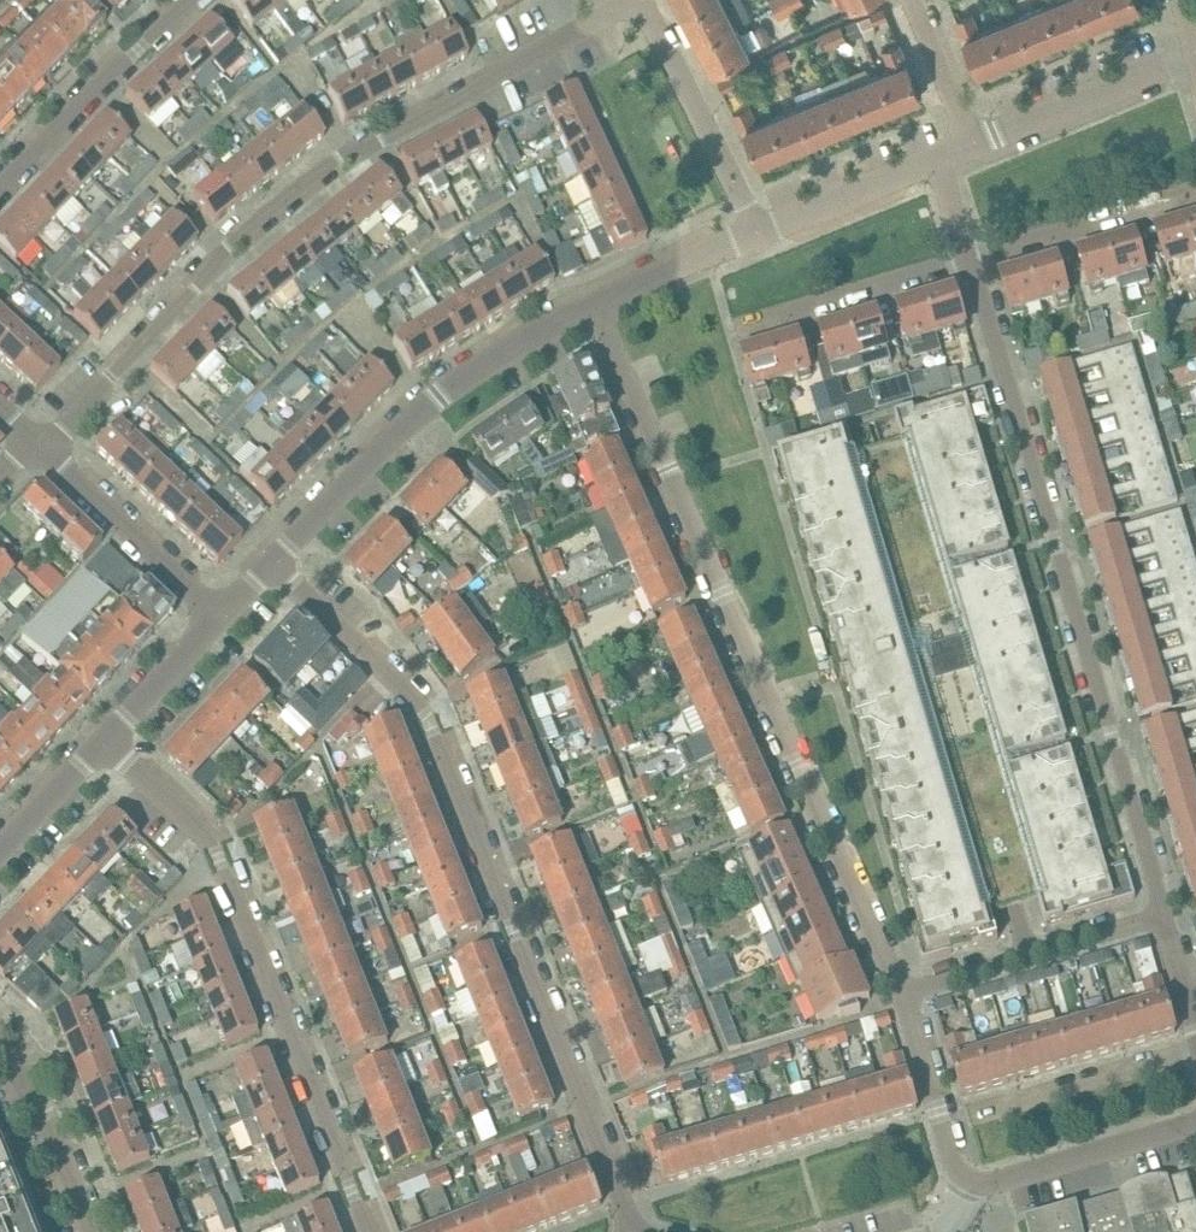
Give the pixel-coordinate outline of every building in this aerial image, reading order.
[(15,4),(22,11),(34,0),(20,0),(15,4)] [(55,6),(85,38),(86,39),(106,20),(87,0),(58,0),(53,4),(55,6)] [(114,12),(128,0),(104,0),(114,12)] [(266,0),(230,0),(252,28),(265,18),(274,29),(283,22),(285,25),(266,0)] [(285,25),(296,17),(294,15),(306,6),(301,0),(266,0),(285,25)] [(339,4),(346,13),(359,2),(357,0),(344,0),(339,4)] [(394,16),(409,8),(404,0),(402,0),(389,7),(394,16)] [(409,8),(424,0),(404,0),(409,8)] [(453,6),(468,30),(477,24),(462,0),(453,6)] [(497,11),(515,0),(490,0),(497,11)] [(684,16),(715,0),(676,0),(684,16)] [(684,16),(698,43),(735,25),(751,17),(743,0),(715,0),(684,16)] [(778,19),(792,12),(786,0),(769,0),(778,19)] [(792,12),(806,6),(803,0),(786,0),(792,12)] [(1085,28),(1073,0),(1059,0),(1045,6),(1058,39),(1085,28)] [(1085,28),(1112,18),(1104,0),(1073,0),(1085,28)] [(1112,18),(1139,6),(1136,0),(1104,0),(1112,18)] [(332,23),(346,13),(339,4),(325,14),(332,23)] [(34,23),(36,25),(67,56),(85,38),(55,6),(48,12),(46,10),(34,23)] [(1045,6),(1018,17),(1032,50),(1058,39),(1045,6)] [(0,19),(0,25),(4,29),(19,15),(11,8),(0,19)] [(883,8),(869,14),(873,24),(888,18),(883,8)] [(978,72),(1005,61),(991,28),(978,33),(971,15),(957,21),(978,72)] [(355,26),(360,35),(375,27),(370,17),(355,26)] [(1005,61),(1032,50),(1018,17),(991,28),(1005,61)] [(187,38),(211,64),(232,44),(209,19),(187,38)] [(28,28),(16,41),(49,74),(67,56),(36,25),(30,31),(28,28)] [(451,25),(425,39),(442,69),(467,56),(451,25)] [(735,25),(698,43),(712,72),(749,53),(748,50),(743,52),(738,42),(742,39),(735,25)] [(346,43),(360,35),(355,26),(341,33),(346,43)] [(840,26),(830,30),(836,45),(846,40),(840,26)] [(308,27),(295,37),(301,46),(315,35),(308,27)] [(826,49),(836,45),(830,30),(820,35),(826,49)] [(301,46),(295,37),(272,54),(279,63),(301,46)] [(191,82),(211,64),(187,38),(167,57),(191,82)] [(442,69),(425,39),(401,52),(418,82),(442,69)] [(0,57),(0,62),(31,92),(49,74),(16,41),(0,57)] [(306,52),(311,62),(326,53),(321,44),(306,52)] [(884,51),(891,69),(879,74),(892,107),(920,96),(899,45),(884,51)] [(785,50),(775,54),(782,68),(792,63),(785,50)] [(401,52),(377,65),(393,96),(418,82),(401,52)] [(772,73),(782,68),(775,54),(766,59),(772,73)] [(365,71),(352,78),(369,109),(393,96),(377,65),(371,56),(360,62),(365,71)] [(146,75),(170,101),(171,100),(191,82),(167,57),(146,75)] [(13,111),(26,98),(31,92),(0,62),(0,98),(13,111)] [(243,73),(230,85),(238,93),(250,82),(243,73)] [(866,118),(892,107),(879,74),(852,85),(866,118)] [(146,75),(126,95),(149,120),(157,129),(179,110),(171,100),(170,101),(146,75)] [(718,82),(723,92),(737,86),(732,76),(718,82)] [(262,104),(270,114),(292,96),(277,77),(255,95),(262,104)] [(224,78),(216,86),(225,104),(238,93),(230,85),(224,78)] [(369,109),(352,78),(327,92),(344,122),(369,109)] [(825,96),(839,129),(866,118),(852,85),(825,96)] [(575,86),(543,101),(555,127),(587,112),(575,86)] [(249,114),(262,104),(255,95),(242,106),(249,114)] [(798,107),(812,140),(839,129),(825,96),(798,107)] [(0,98),(0,125),(13,111),(0,98)] [(759,162),(786,151),(772,118),(757,124),(748,107),(734,114),(745,137),(748,136),(759,162)] [(798,107),(772,118),(786,151),(812,140),(798,107)] [(324,136),(302,108),(280,126),(301,153),(324,136)] [(197,130),(209,119),(202,111),(189,122),(197,130)] [(599,137),(587,112),(555,127),(567,152),(599,137)] [(105,114),(85,135),(111,159),(130,138),(105,114)] [(449,130),(466,160),(491,147),(474,116),(449,130)] [(212,130),(219,138),(232,128),(225,119),(212,130)] [(184,142),(197,130),(189,122),(177,134),(184,142)] [(280,171),(301,153),(280,126),(258,143),(280,171)] [(199,140),(206,149),(219,138),(212,130),(199,140)] [(449,130),(425,143),(441,173),(466,160),(449,130)] [(496,136),(503,151),(513,147),(506,131),(496,136)] [(66,155),(92,179),(111,159),(85,135),(66,155)] [(610,162),(599,137),(567,152),(579,177),(610,162)] [(258,188),(280,171),(258,143),(237,161),(258,188)] [(448,186),(441,173),(425,143),(399,156),(416,187),(429,180),(436,192),(448,186)] [(520,162),(513,147),(503,151),(510,166),(520,162)] [(168,165),(175,173),(188,163),(181,154),(168,165)] [(66,155),(47,175),(73,199),(92,179),(66,155)] [(149,155),(129,176),(137,183),(156,162),(149,155)] [(258,188),(237,161),(215,178),(237,205),(258,188)] [(579,177),(590,202),(622,187),(610,162),(579,177)] [(399,214),(409,206),(379,168),(357,186),(379,213),(390,204),(399,214)] [(28,196),(54,219),(73,199),(47,175),(28,196)] [(137,183),(129,176),(118,188),(125,196),(137,183)] [(214,223),(237,205),(215,178),(193,196),(214,223)] [(526,201),(536,197),(529,182),(519,186),(526,201)] [(357,231),(379,213),(357,186),(335,203),(357,231)] [(590,202),(576,209),(588,234),(634,213),(622,187),(590,202)] [(134,202),(126,210),(134,217),(142,209),(154,197),(146,189),(134,202)] [(500,190),(485,198),(490,207),(505,199),(500,190)] [(28,196),(9,216),(35,240),(54,219),(28,196)] [(526,201),(534,217),(543,212),(536,197),(526,201)] [(490,207),(485,198),(470,205),(475,215),(490,207)] [(313,221),(335,248),(357,231),(335,203),(313,221)] [(111,212),(103,204),(91,216),(99,224),(111,212)] [(561,204),(550,209),(554,218),(566,212),(561,204)] [(163,224),(152,235),(177,260),(197,239),(172,215),(167,209),(158,218),(163,224)] [(119,218),(107,230),(114,237),(126,225),(134,217),(126,210),(119,218)] [(482,222),(488,231),(502,223),(497,213),(482,222)] [(646,238),(634,213),(588,234),(600,260),(646,238)] [(15,260),(35,240),(9,216),(0,226),(0,246),(15,260)] [(99,224),(91,216),(80,229),(88,236),(99,224)] [(1185,220),(1195,257),(1195,259),(1195,217),(1185,220)] [(447,218),(436,224),(441,233),(452,227),(447,218)] [(1156,229),(1162,247),(1172,281),(1195,274),(1195,259),(1195,257),(1185,220),(1156,229)] [(314,265),(335,248),(313,221),(292,238),(314,265)] [(482,222),(468,231),(474,240),(488,231),(482,222)] [(431,233),(425,225),(411,236),(418,244),(431,233)] [(134,234),(144,243),(132,255),(157,279),(177,260),(152,235),(142,226),(134,234)] [(95,242),(103,249),(114,237),(107,230),(95,242)] [(550,252),(560,247),(553,232),(543,236),(550,252)] [(1135,235),(1107,243),(1117,280),(1121,291),(1150,283),(1147,273),(1145,267),(1155,264),(1151,250),(1140,253),(1135,235)] [(270,256),(292,283),(314,265),(292,238),(270,256)] [(455,252),(450,243),(435,252),(441,261),(455,252)] [(1107,243),(1078,252),(1090,294),(1103,290),(1101,284),(1117,280),(1107,243)] [(65,245),(53,257),(61,264),(73,252),(65,245)] [(564,245),(560,247),(550,252),(562,277),(576,271),(564,245)] [(502,253),(510,267),(529,296),(553,281),(534,252),(521,260),(513,247),(502,253)] [(381,260),(388,268),(400,258),(394,250),(381,260)] [(441,261),(435,252),(421,261),(427,270),(441,261)] [(157,279),(132,255),(113,275),(138,299),(157,279)] [(270,256),(249,273),(271,300),(279,311),(301,293),(292,283),(270,256)] [(50,277),(61,264),(53,257),(42,269),(50,277)] [(68,269),(76,277),(87,265),(80,257),(68,269)] [(1057,258),(1029,266),(1040,303),(1055,298),(1057,304),(1069,300),(1057,258)] [(367,271),(374,279),(388,268),(381,260),(367,271)] [(6,261),(0,267),(0,271),(10,281),(18,273),(6,261)] [(1024,307),(1040,303),(1029,266),(1000,275),(1013,317),(1025,313),(1024,307)] [(529,296),(510,267),(487,282),(505,311),(529,296)] [(68,269),(56,281),(64,289),(76,277),(68,269)] [(408,281),(403,272),(388,281),(394,290),(408,281)] [(249,273),(226,291),(248,318),(271,300),(249,273)] [(138,299),(113,275),(94,294),(118,319),(138,299)] [(79,280),(70,290),(85,303),(74,315),(92,333),(98,339),(118,319),(94,294),(79,280)] [(380,299),(394,290),(388,281),(374,290),(380,299)] [(487,282),(463,296),(482,326),(505,311),(487,282)] [(338,295),(344,303),(357,293),(351,284),(338,295)] [(34,288),(26,296),(38,307),(46,299),(34,288)] [(954,288),(926,297),(937,333),(953,328),(954,334),(967,330),(954,288)] [(331,314),(344,303),(338,295),(324,306),(331,314)] [(482,326),(463,296),(440,311),(458,341),(482,326)] [(926,297),(897,305),(903,323),(910,347),(913,358),(942,350),(937,333),(926,297)] [(46,299),(38,307),(51,319),(58,311),(46,299)] [(19,328),(28,318),(22,313),(8,300),(0,308),(0,348),(19,328)] [(1169,313),(1173,323),(1195,316),(1195,305),(1169,313)] [(214,352),(234,332),(209,308),(189,328),(214,352)] [(1094,335),(1092,336),(1095,346),(1109,342),(1100,309),(1088,313),(1094,335)] [(440,311),(416,326),(435,355),(458,341),(440,311)] [(876,311),(848,320),(859,356),(863,369),(891,361),(889,353),(882,330),(876,311)] [(1158,328),(1173,323),(1169,313),(1155,317),(1158,328)] [(294,329),(301,338),(314,328),(307,319),(294,329)] [(825,347),(815,350),(825,384),(836,381),(835,378),(863,369),(859,356),(848,320),(820,328),(825,347)] [(67,334),(79,346),(87,338),(74,326),(67,334)] [(435,355),(416,326),(392,341),(411,370),(435,355)] [(15,373),(39,347),(19,328),(0,348),(0,359),(15,373)] [(189,328),(170,348),(195,372),(206,382),(225,363),(214,352),(189,328)] [(288,349),(301,338),(294,329),(281,340),(288,349)] [(318,351),(330,340),(322,332),(310,344),(318,351)] [(811,377),(799,334),(770,343),(781,379),(797,375),(799,380),(811,377)] [(1080,351),(1095,346),(1092,336),(1077,340),(1080,351)] [(1037,342),(1039,351),(1025,356),(1028,366),(1056,358),(1050,338),(1037,342)] [(770,343),(742,351),(754,393),(758,405),(770,402),(767,390),(765,384),(781,379),(770,343)] [(310,344),(299,355),(306,363),(318,351),(310,344)] [(1139,372),(1131,345),(1040,372),(1045,387),(1042,388),(1041,387),(1040,387),(1044,400),(1077,390),(1073,377),(1098,369),(1102,383),(1139,372)] [(35,393),(59,367),(39,347),(15,373),(35,393)] [(150,368),(175,393),(195,372),(170,348),(150,368)] [(1145,357),(1150,373),(1160,370),(1155,354),(1145,357)] [(392,386),(368,361),(348,381),(372,406),(392,386)] [(274,370),(266,362),(254,374),(262,382),(274,370)] [(291,363),(271,383),(279,391),(289,401),(309,381),(291,363)] [(550,400),(549,400),(556,416),(570,410),(603,395),(589,363),(555,378),(563,394),(550,400)] [(981,380),(978,369),(963,374),(966,384),(981,380)] [(1150,373),(1154,386),(1164,383),(1160,370),(1150,373)] [(1085,416),(1081,403),(1105,395),(1109,409),(1147,398),(1139,372),(1102,383),(1077,390),(1044,400),(1048,414),(1049,413),(1049,412),(1052,411),(1056,424),(1085,416)] [(836,381),(825,384),(837,423),(851,418),(839,380),(836,381)] [(353,426),(372,406),(348,381),(328,401),(353,426)] [(267,403),(279,391),(271,383),(259,395),(267,403)] [(825,384),(810,389),(821,427),(837,423),(825,384)] [(926,385),(911,389),(914,400),(929,395),(926,385)] [(539,393),(536,389),(521,399),(523,403),(498,420),(518,448),(531,467),(536,481),(577,463),(573,454),(571,449),(544,461),(529,440),(554,422),(539,393)] [(914,400),(911,389),(896,394),(899,404),(914,400)] [(246,398),(238,390),(226,402),(234,410),(246,398)] [(317,390),(297,410),(333,445),(353,426),(328,401),(317,390)] [(984,390),(895,417),(902,440),(904,447),(1037,894),(1039,900),(1046,924),(1074,915),(1074,912),(1088,908),(1089,911),(1135,897),(1129,878),(1125,865),(1113,869),(1104,871),(1099,854),(1096,855),(1093,845),(1096,844),(1090,824),(1087,814),(1081,794),(1078,795),(1075,786),(1079,785),(1072,764),(1070,754),(1069,752),(1060,754),(1057,743),(1066,741),(1065,738),(1062,729),(1056,708),(1052,709),(1050,700),(1053,699),(1042,661),(1038,662),(1036,653),(1039,652),(1033,631),(1030,622),(1024,601),(1020,602),(1018,592),(1021,591),(1015,571),(1012,561),(1011,559),(1003,561),(1000,550),(1008,548),(1007,545),(1005,536),(998,515),(995,516),(992,507),(996,506),(990,485),(987,476),(981,455),(977,456),(975,447),(978,446),(973,429),(994,422),(984,390)] [(570,410),(556,416),(569,445),(571,449),(573,454),(620,433),(603,395),(570,410)] [(1147,398),(1109,409),(1085,416),(1056,424),(1060,438),(1057,439),(1056,437),(1055,438),(1059,451),(1093,442),(1089,428),(1113,421),(1117,435),(1154,424),(1147,398)] [(222,421),(234,410),(226,402),(214,414),(222,421)] [(167,414),(155,403),(147,410),(160,422),(167,414)] [(1162,413),(1166,427),(1176,424),(1172,409),(1162,413)] [(251,418),(244,410),(232,422),(239,430),(251,418)] [(286,423),(281,429),(290,439),(289,440),(313,465),(333,445),(297,410),(299,411),(286,423)] [(167,414),(160,422),(172,434),(179,426),(167,414)] [(498,420),(473,438),(492,466),(518,448),(498,420)] [(227,441),(239,430),(232,422),(220,434),(227,441)] [(116,468),(140,443),(119,423),(95,449),(116,468)] [(780,424),(765,429),(769,443),(784,438),(780,424)] [(1100,467),(1096,453),(1120,446),(1125,460),(1162,449),(1154,424),(1117,435),(1093,442),(1059,451),(1063,464),(1064,464),(1064,463),(1067,462),(1071,475),(1100,467)] [(1181,439),(1176,424),(1166,427),(1170,442),(1181,439)] [(847,431),(772,453),(782,485),(789,483),(794,501),(797,500),(800,509),(796,510),(803,531),(805,540),(812,561),(815,560),(818,569),(814,570),(820,591),(823,600),(824,603),(827,612),(833,633),(836,632),(839,641),(836,642),(842,663),(842,662),(844,668),(841,669),(841,671),(854,667),(857,676),(844,680),(844,682),(852,679),(854,685),(849,687),(855,707),(858,706),(861,715),(857,716),(864,737),(867,746),(867,749),(870,758),(876,779),(880,778),(882,787),(879,788),(885,809),(888,818),(894,839),(897,838),(900,847),(897,848),(903,869),(906,878),(912,899),(915,898),(918,907),(915,908),(920,926),(913,928),(923,961),(951,952),(951,949),(967,944),(968,947),(998,938),(991,914),(989,908),(856,461),(854,454),(847,431)] [(294,484),(313,465),(289,440),(269,460),(294,484)] [(902,440),(854,454),(856,461),(989,908),(991,914),(1005,910),(1023,905),(1039,900),(1037,894),(904,447),(902,440)] [(200,460),(207,452),(195,441),(188,449),(200,460)] [(160,462),(140,443),(116,468),(136,487),(160,462)] [(585,459),(596,486),(629,471),(618,445),(585,459)] [(1162,449),(1125,460),(1100,467),(1071,475),(1075,488),(1072,489),(1071,488),(1070,489),(1074,502),(1108,493),(1104,479),(1128,472),(1132,486),(1169,474),(1162,449)] [(240,470),(274,504),(294,484),(269,460),(260,450),(240,470)] [(220,464),(207,452),(200,460),(212,472),(220,464)] [(493,500),(506,494),(510,493),(476,459),(463,472),(493,500)] [(180,481),(160,462),(136,487),(156,506),(180,481)] [(467,489),(454,477),(441,464),(421,485),(447,510),(467,489)] [(536,481),(531,467),(515,474),(522,487),(536,481)] [(180,481),(156,506),(176,525),(200,500),(190,490),(200,480),(191,471),(181,481),(180,481)] [(629,471),(596,486),(607,511),(640,496),(629,471)] [(1136,497),(1140,511),(1177,500),(1169,474),(1132,486),(1108,493),(1074,502),(1078,515),(1079,515),(1079,513),(1082,512),(1086,527),(1116,518),(1111,505),(1136,497)] [(248,490),(235,479),(228,487),(240,498),(248,490)] [(43,525),(62,503),(42,484),(22,505),(43,525)] [(428,530),(447,510),(421,485),(402,505),(428,530)] [(1195,503),(1195,491),(1195,487),(1185,490),(1189,505),(1195,503)] [(248,490),(240,498),(253,510),(260,502),(248,490)] [(607,511),(619,536),(652,522),(640,496),(607,511)] [(521,530),(531,526),(545,520),(537,499),(523,505),(520,497),(509,502),(521,530)] [(220,519),(200,500),(176,525),(196,544),(220,519)] [(62,503),(43,525),(62,543),(81,522),(62,503)] [(1123,542),(1147,534),(1151,548),(1188,537),(1180,510),(1089,537),(1094,552),(1091,553),(1090,551),(1089,552),(1093,565),(1127,556),(1123,542)] [(241,539),(220,519),(196,544),(217,564),(241,539)] [(81,522),(62,543),(82,562),(102,541),(81,522)] [(652,522),(619,536),(630,561),(663,547),(652,522)] [(385,523),(366,543),(392,568),(411,548),(385,523)] [(8,568),(13,564),(17,552),(1,538),(0,536),(0,560),(8,568)] [(529,547),(525,536),(510,542),(514,552),(529,547)] [(1130,566),(1154,559),(1159,573),(1195,562),(1188,537),(1151,548),(1127,556),(1093,565),(1097,578),(1098,578),(1098,577),(1101,576),(1105,589),(1134,580),(1130,566)] [(346,564),(372,589),(392,568),(366,543),(346,564)] [(87,567),(114,593),(134,572),(107,546),(87,567)] [(630,561),(641,587),(674,572),(663,547),(630,561)] [(548,568),(562,562),(558,551),(543,557),(548,568)] [(16,568),(27,579),(34,571),(24,560),(16,568)] [(6,604),(25,585),(8,568),(0,561),(0,598),(2,601),(6,604)] [(445,562),(436,572),(445,580),(456,591),(467,583),(465,581),(455,572),(445,562)] [(548,568),(551,577),(566,571),(562,562),(548,568)] [(1137,591),(1162,584),(1166,598),(1195,589),(1195,564),(1195,562),(1159,573),(1134,580),(1105,589),(1109,603),(1106,604),(1105,602),(1104,603),(1108,616),(1142,605),(1137,591)] [(464,565),(455,572),(465,581),(467,583),(474,579),(464,565)] [(22,636),(61,673),(89,700),(174,610),(134,572),(114,593),(87,567),(22,636)] [(34,571),(27,579),(48,598),(55,590),(35,571),(34,571)] [(686,598),(674,572),(641,587),(653,613),(686,598)] [(552,604),(544,584),(529,590),(537,610),(552,604)] [(1145,618),(1170,610),(1174,624),(1195,618),(1195,589),(1166,598),(1142,605),(1108,616),(1112,629),(1113,629),(1113,628),(1116,627),(1120,640),(1149,632),(1145,618)] [(572,599),(568,590),(559,594),(562,603),(572,599)] [(526,591),(499,602),(503,612),(530,601),(526,591)] [(424,626),(443,652),(477,628),(457,602),(424,626)] [(568,619),(582,613),(578,602),(564,608),(568,619)] [(15,613),(17,615),(25,622),(33,614),(22,605),(15,613)] [(409,612),(396,621),(403,630),(416,621),(409,612)] [(568,619),(572,629),(586,623),(582,613),(568,619)] [(6,642),(25,622),(17,615),(0,633),(0,635),(6,642)] [(329,644),(298,615),(277,637),(308,667),(329,644)] [(661,630),(672,656),(705,641),(694,615),(661,630)] [(1121,654),(1120,653),(1119,654),(1123,667),(1157,657),(1153,643),(1177,635),(1181,649),(1195,645),(1195,618),(1174,624),(1149,632),(1120,640),(1124,653),(1121,654)] [(477,628),(443,652),(462,678),(495,653),(477,628)] [(255,660),(259,664),(287,689),(308,667),(277,637),(255,660)] [(672,656),(684,681),(717,667),(705,641),(672,656)] [(1135,692),(1165,682),(1160,668),(1185,661),(1189,675),(1195,673),(1195,645),(1181,649),(1157,657),(1123,667),(1127,680),(1128,680),(1128,678),(1131,677),(1135,692)] [(0,658),(0,668),(35,701),(25,712),(53,738),(70,719),(16,667),(3,655),(0,658)] [(23,660),(16,667),(70,719),(89,700),(61,673),(50,685),(33,668),(23,660)] [(354,667),(332,690),(345,702),(367,679),(354,667)] [(684,681),(695,706),(728,692),(717,667),(684,681)] [(590,700),(578,670),(564,676),(576,706),(590,700)] [(269,697),(243,673),(224,694),(250,718),(269,697)] [(592,679),(596,690),(611,684),(606,673),(592,679)] [(1136,707),(1136,706),(1135,706),(1139,719),(1150,716),(1150,715),(1172,708),(1168,695),(1193,688),(1195,699),(1195,673),(1189,675),(1165,682),(1135,692),(1139,706),(1136,707)] [(505,679),(469,693),(479,718),(530,698),(527,690),(512,696),(505,679)] [(600,699),(614,693),(611,684),(596,690),(600,699)] [(305,692),(291,706),(298,713),(312,727),(317,731),(318,730),(331,716),(345,702),(332,690),(319,704),(312,698),(305,692)] [(695,706),(706,732),(739,717),(728,692),(695,706)] [(224,694),(205,714),(231,738),(250,718),(224,694)] [(530,698),(479,718),(488,741),(539,721),(531,701),(530,698)] [(576,706),(588,736),(602,731),(590,700),(576,706)] [(35,757),(53,738),(25,712),(14,723),(0,709),(0,724),(35,757)] [(352,711),(329,736),(338,745),(349,734),(357,741),(367,737),(376,759),(410,746),(399,720),(373,731),(369,727),(361,720),(352,711)] [(1153,753),(1183,744),(1179,730),(1195,725),(1195,711),(1141,728),(1145,741),(1146,741),(1146,740),(1149,739),(1153,753)] [(205,714),(186,734),(212,758),(231,738),(205,714)] [(706,732),(718,757),(750,743),(739,717),(706,732)] [(539,721),(488,741),(498,765),(534,750),(532,747),(548,741),(540,721),(539,722),(539,721)] [(35,757),(0,724),(0,760),(17,776),(35,757)] [(612,730),(617,741),(631,735),(627,725),(612,730)] [(315,740),(307,733),(296,744),(304,752),(315,740)] [(192,779),(212,758),(186,734),(166,755),(192,779)] [(617,741),(621,751),(635,745),(631,735),(617,741)] [(1157,781),(1191,770),(1187,756),(1195,753),(1195,740),(1183,744),(1153,753),(1158,767),(1155,768),(1154,767),(1153,768),(1157,781)] [(750,743),(718,757),(729,783),(762,768),(750,743)] [(376,759),(386,785),(420,772),(410,746),(376,759)] [(543,774),(534,750),(498,765),(507,788),(543,774)] [(598,763),(604,777),(606,783),(621,778),(613,757),(598,763)] [(17,776),(0,760),(0,794),(17,776)] [(276,781),(284,773),(273,763),(265,770),(276,781)] [(543,774),(507,788),(517,812),(552,798),(551,794),(564,789),(556,768),(543,774)] [(729,783),(740,807),(773,793),(762,768),(729,783)] [(1161,794),(1162,794),(1162,792),(1165,791),(1169,805),(1195,795),(1195,788),(1194,781),(1195,780),(1195,768),(1191,770),(1157,781),(1161,794)] [(269,789),(276,781),(265,770),(258,779),(269,789)] [(347,771),(336,776),(342,790),(353,786),(347,771)] [(430,798),(420,772),(386,785),(397,811),(430,798)] [(633,782),(637,793),(652,787),(647,776),(633,782)] [(637,793),(641,802),(656,797),(652,787),(637,793)] [(785,819),(773,793),(740,807),(752,834),(785,819)] [(1169,805),(1173,818),(1170,819),(1169,818),(1168,818),(1172,832),(1195,824),(1195,795),(1169,805)] [(235,798),(224,809),(232,817),(243,806),(235,798)] [(441,823),(430,798),(397,811),(407,837),(441,823)] [(562,822),(552,798),(517,812),(526,836),(562,822)] [(268,852),(306,837),(295,808),(257,823),(268,852)] [(633,808),(619,814),(633,849),(647,843),(633,808)] [(113,811),(94,831),(120,855),(139,835),(113,811)] [(357,827),(371,821),(367,811),(352,817),(357,827)] [(344,822),(340,813),(326,819),(330,828),(344,822)] [(692,817),(668,827),(668,828),(672,838),(681,834),(696,828),(696,827),(692,817)] [(357,827),(361,837),(375,832),(371,821),(357,827)] [(344,822),(330,828),(334,839),(348,833),(344,822)] [(451,849),(441,823),(407,837),(417,862),(451,849)] [(1176,845),(1177,844),(1177,843),(1180,842),(1184,856),(1195,852),(1195,824),(1172,832),(1176,845)] [(658,844),(672,838),(668,828),(654,834),(658,844)] [(738,852),(750,879),(801,856),(789,829),(738,852)] [(100,875),(120,855),(94,831),(75,851),(100,875)] [(681,834),(672,838),(676,848),(685,844),(681,834)] [(306,837),(268,852),(280,881),(318,866),(306,837)] [(658,844),(662,854),(676,848),(672,838),(658,844)] [(571,839),(533,854),(545,884),(583,869),(571,839)] [(647,843),(633,849),(637,859),(651,853),(647,843)] [(417,862),(428,888),(461,875),(451,849),(417,862)] [(75,851),(55,872),(81,896),(86,900),(92,905),(111,885),(107,882),(100,875),(75,851)] [(1184,856),(1188,869),(1185,870),(1184,869),(1183,869),(1187,882),(1195,879),(1195,852),(1184,856)] [(750,879),(761,906),(813,883),(801,856),(750,879)] [(373,869),(377,879),(392,873),(388,863),(373,869)] [(329,895),(318,866),(280,881),(291,910),(329,895)] [(163,881),(171,888),(182,876),(175,868),(163,881)] [(583,869),(545,884),(556,912),(594,897),(583,869)] [(367,880),(363,871),(349,876),(353,886),(367,880)] [(62,916),(81,896),(55,872),(37,892),(62,916)] [(129,884),(120,893),(136,909),(144,916),(164,896),(156,888),(140,873),(129,885),(129,884)] [(392,873),(377,879),(381,890),(394,885),(396,884),(392,873)] [(472,900),(461,875),(428,888),(438,914),(472,900)] [(685,906),(675,879),(663,884),(673,910),(685,906)] [(1192,895),(1192,894),(1195,893),(1195,897),(1195,879),(1187,882),(1191,896),(1192,895)] [(367,880),(353,886),(357,897),(371,891),(367,880)] [(761,906),(773,933),(825,910),(813,883),(761,906)] [(329,895),(291,910),(303,939),(341,924),(336,912),(346,908),(339,891),(329,895)] [(37,892),(17,912),(43,936),(53,946),(54,947),(63,937),(74,926),(62,916),(37,892)] [(641,898),(645,908),(660,903),(656,893),(641,898)] [(568,941),(606,925),(594,897),(556,912),(568,941)] [(449,940),(470,932),(482,927),(472,900),(438,914),(449,940)] [(217,928),(206,901),(174,914),(185,941),(217,928)] [(664,913),(660,903),(645,908),(649,919),(664,913)] [(673,910),(681,931),(693,926),(685,906),(673,910)] [(144,916),(136,909),(125,922),(132,929),(144,916)] [(825,910),(773,933),(785,959),(837,937),(825,910)] [(0,930),(0,933),(24,956),(33,965),(34,966),(53,946),(43,936),(17,912),(0,930)] [(394,920),(398,930),(412,924),(408,914),(394,920)] [(606,925),(568,941),(579,970),(617,954),(631,949),(620,922),(607,927),(606,925)] [(353,953),(341,924),(303,939),(315,968),(353,953)] [(416,935),(412,924),(398,930),(402,940),(416,935)] [(185,941),(195,966),(228,953),(217,928),(185,941)] [(390,938),(386,928),(372,934),(376,944),(390,938)] [(24,956),(0,933),(0,973),(4,977),(24,956)] [(672,934),(657,940),(664,956),(668,966),(683,961),(679,950),(672,934)] [(110,937),(98,949),(106,957),(118,945),(110,937)] [(797,986),(803,984),(848,961),(837,937),(785,959),(797,986)] [(390,938),(376,944),(380,954),(394,949),(390,938)] [(1147,938),(1132,942),(1145,983),(1160,979),(1150,948),(1147,938)] [(129,944),(136,961),(147,956),(140,940),(129,944)] [(707,961),(700,942),(688,947),(695,966),(707,961)] [(106,957),(98,949),(87,962),(94,969),(106,957)] [(502,976),(491,949),(457,963),(468,989),(502,976)] [(1110,949),(1094,954),(1097,964),(1113,959),(1110,949)] [(238,979),(228,953),(195,966),(205,992),(238,979)] [(315,968),(326,997),(364,982),(353,953),(315,968)] [(629,984),(617,954),(579,970),(591,999),(629,984)] [(1094,954),(1078,958),(1081,968),(1097,964),(1094,954)] [(147,956),(136,961),(142,976),(153,971),(147,956)] [(848,961),(803,984),(819,1021),(839,1012),(840,1016),(838,1016),(839,1017),(861,1011),(860,1010),(859,1010),(857,1004),(870,998),(852,959),(848,961)] [(1075,960),(1068,962),(1071,970),(1078,968),(1075,960)] [(683,961),(668,966),(672,976),(687,971),(683,961)] [(695,966),(703,984),(715,980),(707,961),(695,966)] [(33,965),(14,986),(27,998),(38,1008),(42,1012),(61,991),(60,990),(34,966),(33,965)] [(1057,965),(1041,969),(1044,980),(1060,975),(1057,965)] [(428,966),(414,971),(424,995),(428,1005),(442,1000),(438,990),(437,990),(428,966)] [(1041,969),(1020,976),(1023,986),(1044,980),(1041,969)] [(153,971),(142,976),(146,986),(161,980),(157,970),(153,971)] [(629,984),(591,999),(603,1028),(641,1013),(637,1004),(668,991),(660,972),(629,984)] [(512,1001),(502,976),(468,989),(478,1015),(512,1001)] [(72,977),(60,990),(61,991),(68,997),(80,985),(72,977)] [(205,992),(216,1017),(248,1004),(238,979),(205,992)] [(1010,979),(988,985),(991,995),(1013,989),(1010,979)] [(1145,983),(1150,1002),(1139,1005),(1149,1040),(1175,1032),(1160,979),(1145,983)] [(376,1011),(364,982),(326,997),(338,1026),(376,1011)] [(988,985),(973,990),(976,1000),(991,995),(988,985)] [(395,992),(399,1002),(413,996),(409,986),(395,992)] [(156,1012),(167,1007),(161,991),(150,996),(156,1012)] [(695,992),(680,998),(687,1014),(691,1024),(706,1019),(702,1008),(695,992)] [(141,993),(131,997),(137,1013),(147,1009),(141,993)] [(418,1006),(413,996),(399,1002),(403,1012),(418,1006)] [(729,1015),(722,996),(709,1001),(717,1020),(729,1015)] [(951,996),(935,1001),(938,1011),(954,1006),(951,996)] [(446,1010),(442,1000),(428,1005),(432,1016),(446,1010)] [(478,1015),(489,1041),(522,1027),(512,1001),(478,1015)] [(98,1028),(88,1002),(55,1015),(66,1041),(98,1028)] [(216,1017),(226,1044),(259,1031),(248,1004),(216,1017)] [(1139,1005),(1112,1013),(1122,1048),(1149,1040),(1139,1005)] [(167,1007),(156,1012),(163,1027),(174,1023),(167,1007)] [(153,1024),(147,1009),(137,1013),(143,1028),(153,1024)] [(338,1026),(350,1056),(388,1041),(376,1011),(338,1026)] [(652,1042),(641,1013),(603,1028),(614,1057),(652,1042)] [(888,1013),(873,1017),(876,1028),(891,1024),(888,1013)] [(1112,1013),(1086,1021),(1096,1055),(1122,1048),(1112,1013)] [(741,1045),(729,1015),(717,1020),(729,1050),(741,1045)] [(691,1024),(695,1035),(710,1029),(706,1019),(691,1024)] [(1086,1021),(1059,1029),(1069,1063),(1096,1055),(1086,1021)] [(1002,1033),(1006,1044),(1016,1079),(1043,1071),(1032,1037),(1029,1025),(1002,1033)] [(843,1026),(833,1029),(837,1044),(847,1041),(843,1026)] [(533,1053),(522,1027),(489,1041),(499,1066),(533,1053)] [(109,1054),(98,1028),(66,1041),(76,1067),(109,1054)] [(805,1039),(804,1040),(808,1051),(809,1051),(826,1046),(826,1047),(837,1044),(833,1029),(822,1032),(823,1034),(805,1039)] [(1043,1071),(1069,1063),(1059,1029),(1032,1037),(1043,1071)] [(979,1052),(974,1036),(974,1034),(947,1042),(962,1095),(989,1087),(979,1052)] [(444,1047),(448,1057),(462,1051),(459,1041),(444,1047)] [(652,1042),(614,1057),(626,1087),(664,1072),(661,1064),(666,1062),(663,1054),(658,1056),(652,1042)] [(781,1061),(791,1058),(787,1043),(777,1046),(781,1061)] [(161,1044),(151,1048),(158,1064),(168,1060),(161,1044)] [(181,1044),(171,1048),(177,1064),(187,1060),(181,1044)] [(1006,1044),(979,1052),(989,1087),(1016,1079),(1006,1044)] [(770,1064),(781,1061),(777,1046),(766,1049),(770,1064)] [(448,1057),(452,1067),(467,1061),(462,1051),(448,1057)] [(235,1066),(246,1092),(278,1080),(268,1053),(235,1066)] [(499,1066),(509,1092),(543,1079),(533,1053),(499,1066)] [(119,1080),(109,1054),(76,1067),(87,1093),(119,1080)] [(886,1060),(891,1079),(879,1082),(889,1117),(916,1109),(901,1055),(886,1060)] [(357,1074),(367,1099),(403,1085),(392,1059),(357,1074)] [(174,1076),(168,1060),(158,1064),(164,1080),(174,1076)] [(730,1060),(721,1062),(725,1077),(735,1074),(730,1060)] [(425,1068),(429,1078),(444,1072),(440,1062),(425,1068)] [(714,1081),(725,1077),(721,1062),(709,1066),(714,1081)] [(429,1078),(433,1088),(448,1082),(444,1072),(429,1078)] [(87,1093),(97,1119),(129,1106),(143,1100),(132,1075),(119,1080),(87,1093)] [(679,1076),(664,1082),(669,1094),(682,1088),(683,1088),(679,1076)] [(553,1105),(543,1079),(509,1092),(520,1118),(553,1105)] [(246,1092),(232,1098),(243,1123),(288,1105),(278,1080),(246,1092)] [(196,1082),(186,1086),(192,1102),(202,1098),(196,1082)] [(861,1125),(889,1117),(879,1082),(851,1090),(861,1125)] [(412,1107),(403,1085),(367,1099),(376,1122),(412,1107)] [(644,1090),(630,1096),(634,1106),(648,1101),(644,1090)] [(851,1090),(823,1099),(833,1133),(861,1125),(851,1090)] [(483,1102),(479,1092),(465,1098),(469,1108),(483,1102)] [(172,1100),(178,1116),(189,1112),(183,1096),(172,1100)] [(805,1141),(833,1133),(823,1099),(795,1107),(805,1141)] [(460,1112),(456,1102),(441,1108),(445,1118),(460,1112)] [(487,1113),(483,1102),(469,1108),(473,1118),(487,1113)] [(253,1149),(267,1144),(299,1131),(288,1105),(243,1123),(253,1149)] [(139,1131),(129,1106),(97,1119),(107,1144),(139,1131)] [(376,1122),(385,1145),(421,1130),(412,1107),(376,1122)] [(795,1107),(767,1115),(777,1150),(805,1141),(795,1107)] [(189,1112),(178,1116),(185,1131),(195,1127),(189,1112)] [(460,1112),(445,1118),(449,1128),(464,1122),(460,1112)] [(218,1115),(200,1123),(207,1138),(217,1134),(225,1131),(218,1115)] [(749,1158),(777,1150),(767,1115),(739,1124),(749,1158)] [(567,1119),(552,1124),(556,1135),(571,1129),(567,1119)] [(739,1124),(710,1132),(720,1167),(749,1158),(739,1124)] [(657,1157),(665,1183),(693,1175),(682,1140),(667,1145),(661,1128),(645,1134),(654,1158),(657,1157)] [(431,1156),(421,1130),(385,1145),(395,1170),(431,1156)] [(150,1158),(139,1131),(107,1144),(118,1171),(150,1158)] [(267,1144),(277,1170),(309,1157),(299,1131),(267,1144)] [(693,1175),(720,1167),(710,1132),(682,1140),(693,1175)] [(217,1134),(207,1138),(213,1154),(223,1150),(217,1134)] [(524,1136),(514,1139),(520,1154),(530,1150),(524,1136)] [(510,1158),(520,1154),(514,1139),(504,1144),(510,1158)] [(3,1145),(0,1146),(0,1231),(38,1231),(3,1145)] [(478,1166),(492,1161),(488,1150),(474,1156),(478,1166)] [(320,1183),(309,1157),(277,1170),(288,1196),(320,1183)] [(204,1180),(215,1176),(208,1160),(197,1165),(204,1180)] [(446,1167),(436,1171),(441,1185),(452,1181),(446,1167)] [(587,1168),(560,1179),(575,1215),(601,1204),(587,1168)] [(227,1190),(238,1186),(231,1170),(221,1174),(227,1190)] [(431,1190),(441,1185),(436,1171),(425,1175),(431,1190)] [(1187,1175),(1122,1194),(1131,1221),(1139,1219),(1142,1231),(1195,1231),(1195,1204),(1187,1175)] [(549,1225),(575,1215),(560,1179),(534,1189),(549,1225)] [(127,1193),(137,1219),(170,1206),(159,1180),(127,1193)] [(244,1201),(238,1186),(227,1190),(234,1205),(244,1201)] [(398,1186),(383,1192),(387,1203),(402,1197),(398,1186)] [(549,1225),(534,1189),(508,1200),(521,1231),(531,1231),(549,1225)] [(1131,1221),(1122,1194),(1027,1222),(1029,1231),(1142,1231),(1139,1219),(1131,1221)] [(223,1197),(213,1201),(219,1216),(229,1212),(223,1197)] [(482,1210),(491,1231),(521,1231),(508,1200),(482,1210)] [(170,1206),(137,1219),(142,1231),(180,1231),(193,1227),(183,1201),(170,1206)] [(282,1224),(285,1231),(339,1231),(329,1205),(282,1224)] [(482,1210),(456,1221),(460,1231),(491,1231),(482,1210)] [(235,1228),(229,1212),(219,1216),(225,1231),(235,1228)] [(456,1221),(429,1231),(460,1231),(456,1221)]
